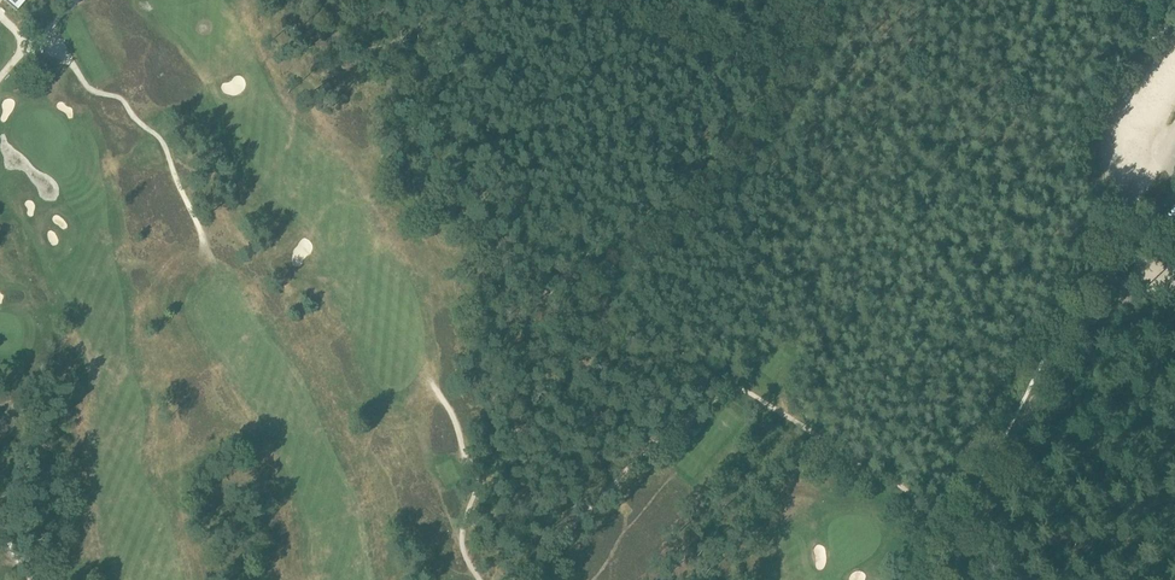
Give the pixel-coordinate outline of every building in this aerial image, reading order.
[(17,11),(26,0),(4,0),(17,11)] [(31,21),(40,10),(33,3),(24,14),(31,21)]
